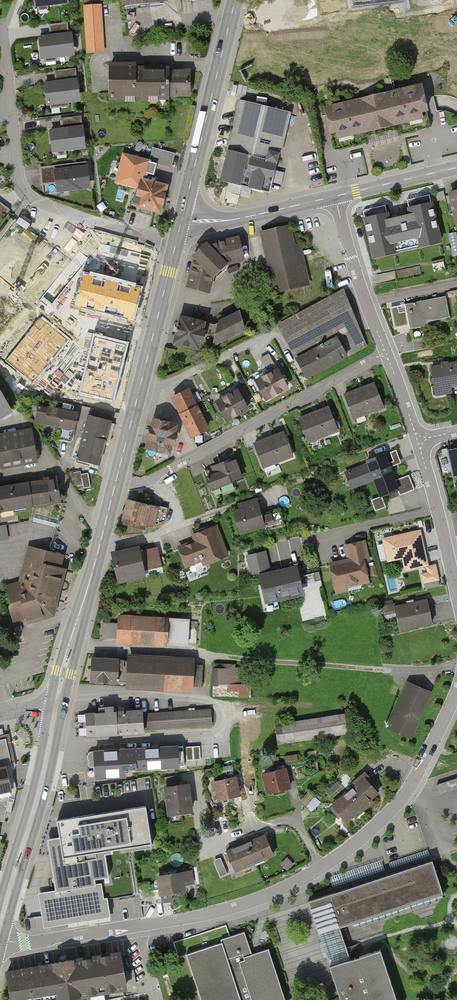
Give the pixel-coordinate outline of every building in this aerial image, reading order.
[(35,11),(65,6),(64,0),(33,0),(35,11)] [(102,6),(84,7),(86,54),(105,53),(102,6)] [(66,22),(49,23),(50,34),(67,32),(66,22)] [(68,34),(37,37),(39,63),(70,60),(68,34)] [(136,65),(110,65),(110,98),(169,98),(169,95),(190,95),(190,72),(168,72),(168,69),(136,69),(136,65)] [(74,67),(54,69),(55,78),(75,76),(74,67)] [(76,78),(44,81),(47,107),(78,104),(76,78)] [(422,80),(319,103),(328,144),(431,121),(422,80)] [(219,146),(211,183),(266,196),(285,116),(239,105),(229,148),(219,146)] [(79,115),(60,117),(61,127),(80,125),(79,115)] [(78,126),(47,130),(50,156),(81,152),(78,126)] [(152,162),(130,156),(122,186),(134,189),(129,209),(157,216),(165,187),(146,182),(152,162)] [(90,166),(55,170),(58,192),(93,188),(90,166)] [(444,193),(456,247),(456,191),(444,193)] [(385,205),(363,210),(372,251),(410,243),(412,249),(421,247),(420,240),(439,236),(429,195),(407,200),(411,215),(389,220),(385,205)] [(0,202),(0,220),(10,209),(0,202)] [(268,295),(310,286),(299,233),(290,235),(288,225),(255,232),(268,295)] [(181,290),(203,294),(206,277),(219,266),(241,261),(236,237),(202,244),(188,259),(181,290)] [(141,288),(84,274),(76,306),(133,321),(141,288)] [(302,380),(368,348),(341,293),(275,325),(302,380)] [(446,299),(403,305),(406,330),(425,328),(425,323),(449,320),(446,299)] [(193,352),(240,331),(234,312),(201,324),(193,352)] [(68,339),(41,317),(7,360),(33,381),(68,339)] [(168,345),(193,352),(201,324),(176,317),(168,345)] [(413,335),(416,349),(428,347),(425,333),(413,335)] [(127,343),(94,335),(80,393),(113,400),(127,343)] [(431,368),(435,398),(453,396),(452,392),(456,391),(456,364),(431,368)] [(256,377),(267,398),(289,387),(279,366),(256,377)] [(345,392),(354,418),(385,406),(376,381),(345,392)] [(171,394),(191,436),(209,427),(189,385),(171,394)] [(215,400),(227,420),(252,406),(240,385),(215,400)] [(11,413),(0,393),(0,419),(11,413)] [(32,412),(38,421),(58,425),(56,440),(71,442),(73,439),(78,413),(33,405),(32,412)] [(308,440),(338,428),(328,405),(299,417),(308,440)] [(151,413),(142,443),(171,451),(179,421),(151,413)] [(111,421),(89,415),(77,459),(99,464),(111,421)] [(285,429),(254,441),(264,466),(294,455),(285,429)] [(0,440),(0,462),(35,456),(31,434),(0,440)] [(447,448),(453,478),(456,477),(456,446),(447,448)] [(401,486),(386,448),(366,456),(368,460),(343,470),(350,488),(375,478),(381,493),(401,486)] [(199,476),(205,491),(244,475),(236,454),(214,463),(216,469),(199,476)] [(81,470),(73,472),(76,486),(83,485),(84,488),(91,487),(88,472),(81,473),(81,470)] [(415,489),(410,473),(398,477),(404,493),(415,489)] [(56,476),(0,485),(0,510),(60,500),(56,476)] [(383,495),(373,499),(376,509),(387,506),(383,495)] [(167,522),(169,509),(126,500),(121,525),(146,530),(167,522)] [(230,513),(237,536),(262,529),(254,500),(234,505),(236,511),(230,513)] [(63,503),(36,507),(32,521),(35,522),(56,528),(63,503)] [(56,528),(35,522),(29,547),(38,549),(31,580),(21,578),(20,583),(13,584),(14,589),(8,590),(11,602),(9,606),(13,619),(25,616),(27,621),(50,615),(52,614),(64,569),(59,567),(62,554),(50,552),(56,528)] [(10,538),(8,524),(0,525),(0,539),(10,538)] [(230,558),(217,525),(193,534),(197,544),(177,551),(184,568),(198,563),(200,570),(230,558)] [(402,563),(405,574),(422,571),(425,586),(439,583),(435,565),(429,567),(421,528),(377,537),(383,567),(402,563)] [(326,564),(332,594),(366,587),(361,564),(372,562),(367,541),(345,545),(348,559),(326,564)] [(112,558),(117,583),(164,572),(158,547),(112,558)] [(261,581),(265,603),(301,597),(296,566),(270,571),(267,555),(250,558),(254,582),(261,581)] [(428,627),(423,602),(392,609),(397,634),(428,627)] [(117,617),(115,645),(187,649),(188,620),(117,617)] [(90,656),(89,679),(116,680),(116,668),(125,668),(124,689),(195,692),(196,660),(90,656)] [(237,670),(212,670),(212,699),(249,699),(249,685),(237,685),(237,670)] [(406,682),(385,727),(408,738),(430,693),(406,682)] [(78,718),(78,736),(211,731),(210,711),(109,715),(109,709),(95,710),(95,718),(78,718)] [(282,744),(346,735),(343,715),(279,724),(282,744)] [(9,823),(16,789),(5,739),(0,740),(0,821),(9,823)] [(96,754),(99,781),(132,779),(131,766),(208,760),(207,745),(96,754)] [(284,770),(260,775),(264,796),(288,791),(284,770)] [(349,791),(363,808),(380,794),(366,776),(349,791)] [(435,785),(439,797),(456,791),(456,778),(435,785)] [(236,799),(234,779),(210,783),(213,803),(236,799)] [(167,818),(191,815),(188,788),(164,790),(167,818)] [(332,805),(346,822),(363,808),(349,791),(332,805)] [(307,792),(302,803),(316,809),(321,798),(307,792)] [(144,808),(55,821),(58,837),(49,838),(57,893),(89,888),(96,887),(95,880),(110,878),(106,852),(150,845),(144,808)] [(264,836),(246,844),(255,866),(274,858),(264,836)] [(246,844),(227,852),(237,874),(255,866),(246,844)] [(433,863),(308,902),(318,934),(444,895),(433,863)] [(155,877),(157,899),(188,895),(187,886),(194,885),(193,873),(155,877)] [(44,895),(48,920),(93,912),(89,888),(57,893),(44,895)] [(173,942),(178,959),(185,957),(199,999),(238,999),(219,940),(230,937),(227,925),(221,927),(173,942)] [(339,928),(320,934),(331,968),(350,962),(339,928)] [(264,949),(250,954),(249,950),(244,933),(230,937),(219,940),(238,999),(280,999),(264,949)] [(341,999),(396,999),(381,952),(350,962),(337,966),(331,968),(330,968),(333,976),(341,999)] [(9,999),(76,999),(127,991),(120,954),(5,975),(9,999)]
